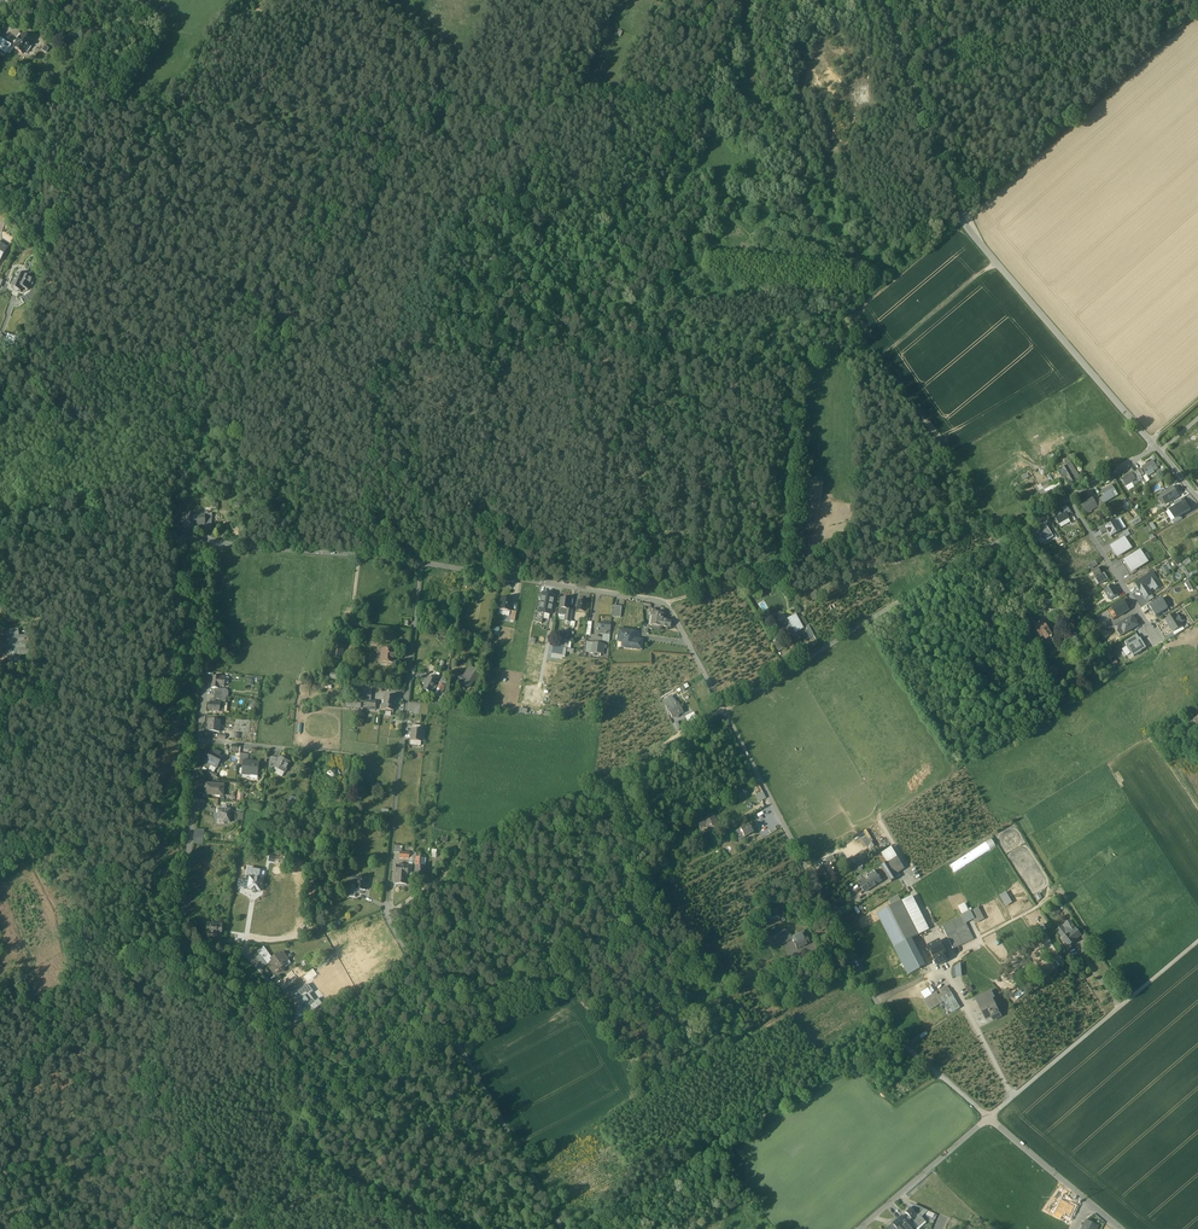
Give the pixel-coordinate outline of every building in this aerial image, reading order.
[(21,35),(12,48),(21,55),(30,42),(21,35)] [(0,39),(0,50),(5,53),(10,46),(0,39)] [(0,265),(9,250),(0,245),(0,265)] [(34,282),(17,275),(11,290),(12,290),(20,293),(20,294),(22,290),(28,293),(30,287),(32,288),(34,284),(34,282)] [(37,292),(31,290),(30,295),(27,296),(31,302),(34,300),(37,292)] [(24,297),(20,300),(24,306),(31,302),(27,296),(25,298),(24,297)] [(8,334),(4,345),(14,348),(18,338),(8,334)] [(1080,478),(1071,462),(1069,463),(1068,461),(1064,463),(1066,466),(1067,466),(1075,481),(1080,478)] [(1152,461),(1142,467),(1146,473),(1156,466),(1152,461)] [(1050,463),(1041,468),(1044,474),(1054,469),(1050,463)] [(1075,481),(1067,466),(1066,466),(1059,470),(1065,480),(1068,478),(1070,483),(1075,481)] [(1131,474),(1121,480),(1124,484),(1129,481),(1130,483),(1135,480),(1131,474)] [(1050,485),(1048,481),(1041,485),(1047,496),(1062,488),(1058,481),(1050,485)] [(1112,486),(1101,492),(1104,497),(1101,499),(1104,505),(1115,498),(1113,493),(1115,492),(1112,486)] [(1166,505),(1179,498),(1172,487),(1165,492),(1160,495),(1166,505)] [(1092,498),(1081,505),(1087,514),(1097,508),(1092,498)] [(1181,517),(1190,511),(1185,502),(1183,503),(1181,500),(1174,504),(1175,507),(1170,510),(1176,520),(1181,517)] [(204,514),(195,514),(195,515),(186,514),(186,522),(184,522),(184,525),(186,525),(186,528),(194,529),(195,524),(204,524),(204,522),(212,522),(212,514),(204,513),(204,514)] [(1065,514),(1055,520),(1058,525),(1068,519),(1065,514)] [(1106,528),(1111,537),(1122,531),(1117,522),(1106,528)] [(1044,526),(1034,533),(1037,538),(1048,532),(1044,526)] [(1119,537),(1121,541),(1124,539),(1130,535),(1128,532),(1119,537)] [(1119,557),(1131,549),(1124,539),(1121,541),(1112,547),(1119,557)] [(1140,552),(1125,562),(1133,573),(1147,564),(1140,552)] [(1166,578),(1172,575),(1170,571),(1172,570),(1170,565),(1162,569),(1166,578)] [(1101,575),(1098,569),(1092,572),(1096,579),(1097,579),(1101,576),(1101,575)] [(1104,573),(1101,575),(1101,576),(1097,579),(1100,584),(1108,579),(1104,573)] [(1154,573),(1135,585),(1140,592),(1141,591),(1146,600),(1152,596),(1147,588),(1151,585),(1155,591),(1161,588),(1157,581),(1158,580),(1154,573)] [(1114,586),(1105,592),(1110,601),(1119,595),(1114,586)] [(543,593),(539,612),(544,613),(550,614),(554,596),(543,593)] [(1050,595),(1043,599),(1044,601),(1047,605),(1053,601),(1050,595)] [(571,600),(561,598),(559,608),(569,609),(571,600)] [(512,600),(502,599),(499,614),(509,616),(512,600)] [(1150,606),(1150,607),(1155,616),(1168,609),(1162,600),(1150,606)] [(586,602),(578,601),(577,611),(585,612),(586,602)] [(1128,611),(1123,602),(1107,611),(1113,620),(1128,611)] [(622,607),(613,606),(612,617),(620,618),(622,607)] [(568,615),(565,614),(564,621),(571,622),(572,611),(569,610),(568,615)] [(542,624),(544,613),(536,611),(534,622),(542,624)] [(663,614),(655,612),(655,616),(654,616),(653,625),(662,626),(662,620),(663,614)] [(796,615),(778,625),(780,629),(781,631),(781,630),(785,636),(794,631),(795,633),(803,629),(796,615)] [(1177,615),(1167,621),(1174,632),(1182,627),(1184,626),(1177,615)] [(1138,627),(1132,618),(1115,627),(1121,637),(1138,627)] [(611,623),(601,622),(600,633),(610,634),(611,623)] [(1043,623),(1041,624),(1041,623),(1035,626),(1036,628),(1034,629),(1040,638),(1043,637),(1045,641),(1051,637),(1047,630),(1049,629),(1046,625),(1044,626),(1043,623)] [(1182,627),(1174,632),(1176,635),(1184,630),(1182,627)] [(810,628),(803,632),(807,639),(814,635),(810,628)] [(635,631),(619,629),(618,640),(623,641),(622,647),(642,649),(643,640),(634,639),(635,631)] [(16,631),(6,632),(8,662),(18,662),(18,655),(16,637),(16,631)] [(1131,654),(1134,657),(1142,653),(1141,652),(1147,649),(1144,645),(1143,646),(1137,636),(1125,643),(1127,647),(1126,647),(1131,654)] [(27,637),(16,637),(18,655),(29,654),(27,637)] [(575,649),(571,648),(572,641),(562,639),(561,646),(551,644),(550,649),(574,653),(575,649)] [(780,641),(773,645),(777,652),(783,648),(780,641)] [(602,644),(594,643),(593,652),(601,653),(602,644)] [(344,646),(335,644),(332,657),(341,659),(344,646)] [(395,650),(382,649),(381,656),(383,656),(383,661),(394,662),(395,650)] [(464,676),(460,682),(468,688),(474,679),(477,682),(482,676),(470,668),(464,676)] [(1052,668),(1047,671),(1052,679),(1057,676),(1052,668)] [(464,676),(455,670),(451,676),(460,682),(464,676)] [(222,677),(213,676),(212,687),(220,688),(221,686),(222,677)] [(437,681),(428,676),(426,680),(425,680),(423,682),(424,683),(422,687),(431,692),(437,681)] [(442,698),(445,692),(442,691),(446,685),(440,682),(434,693),(442,698)] [(359,686),(351,685),(340,685),(339,690),(355,691),(354,698),(363,699),(363,700),(366,700),(365,706),(376,707),(376,701),(371,700),(372,687),(359,686)] [(395,697),(384,696),(384,703),(382,703),(381,708),(394,710),(394,704),(395,697)] [(672,704),(673,708),(680,704),(678,702),(676,703),(675,701),(673,699),(671,696),(668,698),(672,704)] [(668,698),(664,700),(667,707),(672,704),(668,698)] [(224,703),(210,702),(210,710),(223,711),(223,710),(224,703)] [(673,708),(672,708),(673,710),(669,712),(672,717),(683,712),(680,704),(673,708)] [(221,719),(209,718),(208,730),(214,731),(219,731),(221,719)] [(676,730),(682,728),(678,721),(673,723),(676,730)] [(412,728),(412,729),(412,733),(411,733),(411,739),(411,740),(417,740),(417,739),(421,740),(420,741),(421,741),(421,740),(422,730),(422,729),(420,729),(412,728)] [(214,752),(211,751),(209,755),(208,755),(208,756),(204,764),(209,767),(211,764),(216,767),(222,756),(217,753),(217,752),(215,750),(214,752)] [(280,758),(271,756),(270,765),(269,769),(275,770),(276,768),(275,768),(280,758)] [(290,762),(280,757),(280,758),(275,768),(276,768),(284,772),(290,762)] [(259,762),(243,760),(242,774),(248,774),(248,772),(258,773),(259,762)] [(284,772),(276,768),(275,770),(277,771),(275,773),(282,776),(284,772)] [(224,784),(207,783),(207,787),(205,787),(205,794),(223,795),(224,784)] [(243,799),(244,791),(238,790),(236,798),(243,799)] [(760,801),(766,798),(763,792),(757,795),(760,801)] [(295,797),(290,796),(289,800),(288,804),(297,806),(299,798),(295,798),(295,797)] [(231,809),(218,809),(218,818),(224,818),(224,821),(230,822),(231,809)] [(713,814),(700,821),(703,827),(706,825),(710,832),(720,826),(713,814)] [(753,833),(749,824),(740,829),(745,837),(753,833)] [(194,828),(194,841),(204,841),(205,828),(194,828)] [(740,829),(735,831),(739,840),(745,837),(740,829)] [(955,871),(998,846),(993,838),(950,863),(955,871)] [(892,848),(882,854),(888,863),(889,864),(898,858),(892,848)] [(857,867),(869,858),(864,850),(852,859),(857,867)] [(422,858),(417,858),(415,876),(425,877),(426,867),(421,867),(422,858)] [(898,858),(889,864),(893,870),(902,864),(898,858)] [(834,859),(828,863),(830,866),(824,869),(829,878),(838,873),(833,864),(836,862),(834,859)] [(889,864),(888,863),(881,867),(891,882),(892,881),(897,877),(895,874),(893,870),(889,864)] [(902,864),(893,870),(895,874),(904,868),(902,864)] [(408,866),(397,865),(396,874),(408,875),(409,866),(408,866)] [(407,884),(408,875),(396,874),(395,883),(407,884)] [(877,874),(869,879),(874,886),(881,881),(877,874)] [(260,877),(255,876),(255,878),(247,877),(246,881),(249,882),(248,889),(253,890),(252,891),(256,891),(256,890),(261,891),(263,880),(259,879),(260,877)] [(367,878),(357,877),(357,879),(350,878),(350,883),(356,884),(355,889),(356,889),(365,890),(367,878)] [(866,881),(861,885),(866,892),(874,886),(869,879),(866,881)] [(1006,906),(1014,901),(1008,891),(1001,895),(1006,906)] [(892,904),(901,898),(899,894),(889,899),(892,904)] [(913,896),(877,914),(894,947),(912,938),(930,929),(913,896)] [(982,919),(977,910),(971,913),(976,923),(982,919)] [(968,928),(963,917),(942,926),(948,938),(968,928)] [(1070,920),(1065,923),(1057,930),(1063,938),(1075,929),(1070,920)] [(218,925),(207,924),(206,934),(217,934),(217,932),(218,925)] [(974,939),(968,928),(948,938),(953,949),(974,939)] [(1063,938),(1062,939),(1068,946),(1075,941),(1074,940),(1080,935),(1075,929),(1063,938)] [(1086,936),(1082,929),(1079,931),(1083,936),(1082,937),(1086,942),(1088,940),(1086,936)] [(788,933),(780,937),(782,942),(785,941),(784,939),(790,936),(788,933)] [(799,940),(794,942),(797,949),(810,943),(807,937),(806,937),(799,940)] [(926,966),(912,938),(894,947),(908,975),(926,966)] [(1092,947),(1088,940),(1086,942),(1083,943),(1087,950),(1092,947)] [(940,941),(929,947),(938,965),(947,961),(946,958),(948,957),(940,941)] [(998,952),(1001,955),(1007,950),(1003,946),(998,952)] [(264,947),(257,951),(267,964),(270,963),(269,962),(272,960),(271,959),(272,958),(264,947)] [(283,952),(279,955),(278,953),(272,958),(271,959),(272,960),(269,962),(270,963),(275,970),(277,968),(280,971),(282,972),(284,971),(284,969),(283,967),(284,966),(283,964),(289,960),(283,952)] [(955,977),(964,976),(963,964),(954,965),(955,977)] [(297,967),(286,975),(289,980),(291,979),(293,983),(303,976),(306,974),(303,970),(301,972),(297,967)] [(336,1001),(313,969),(306,974),(303,976),(293,983),(293,984),(297,990),(314,977),(333,1003),(336,1001)] [(289,980),(286,975),(278,980),(285,989),(293,984),(293,983),(291,979),(289,980)] [(285,989),(289,995),(297,990),(293,984),(285,989)] [(991,991),(983,995),(987,1002),(991,1000),(992,1000),(995,998),(991,991)] [(936,992),(923,1000),(930,1010),(943,1002),(941,999),(936,992)] [(945,996),(941,999),(943,1002),(946,1000),(953,1012),(960,1008),(951,993),(945,996)] [(983,995),(975,999),(979,1006),(987,1002),(983,995)] [(992,1000),(991,1000),(987,1002),(979,1006),(986,1020),(992,1017),(999,1013),(992,1000)] [(1064,1194),(1061,1200),(1069,1204),(1071,1199),(1064,1194)] [(1069,1219),(1075,1207),(1069,1204),(1061,1200),(1055,1212),(1063,1215),(1069,1219)] [(924,1210),(914,1205),(910,1208),(916,1215),(917,1213),(919,1215),(924,1210)] [(916,1215),(910,1208),(906,1213),(911,1219),(913,1217),(916,1215)] [(919,1215),(917,1213),(916,1215),(913,1217),(916,1219),(913,1221),(918,1226),(925,1220),(921,1216),(921,1217),(919,1215)] [(901,1216),(897,1220),(905,1228),(913,1228),(915,1227),(909,1220),(907,1222),(901,1216)] [(897,1220),(892,1224),(897,1228),(905,1228),(897,1220)] [(1086,1221),(1082,1228),(1097,1228),(1098,1226),(1086,1221)]
